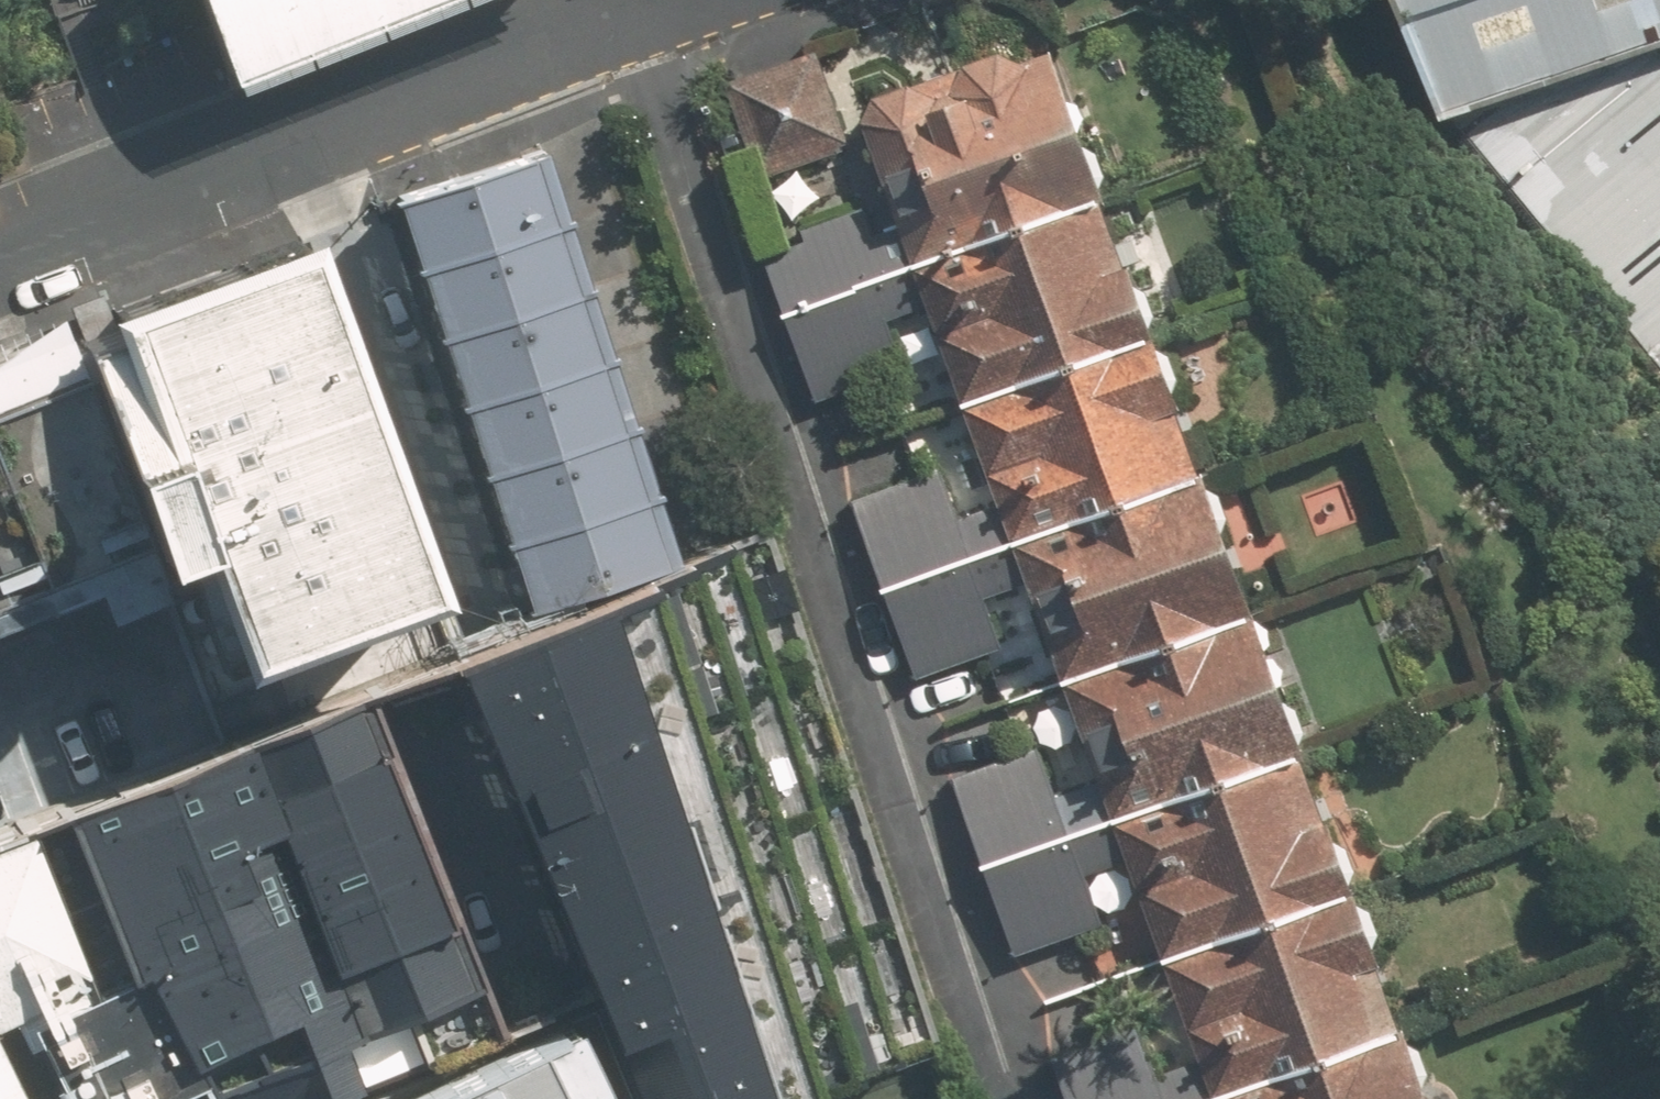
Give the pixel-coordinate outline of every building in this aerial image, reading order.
[(239,77),(424,0),(207,0),(239,77)] [(1659,42),(1659,0),(1393,0),(1434,117),(1634,51),(1659,42)] [(1040,36),(853,105),(905,247),(1092,179),(1040,36)] [(1634,51),(1434,117),(1659,402),(1659,81),(1634,51)] [(848,148),(815,58),(724,92),(758,182),(848,148)] [(572,214),(550,147),(398,195),(420,261),(572,214)] [(1092,179),(905,247),(957,390),(1144,321),(1092,179)] [(593,280),(572,214),(420,261),(441,328),(593,280)] [(875,292),(842,214),(756,251),(789,329),(875,292)] [(451,584),(326,220),(99,297),(186,548),(225,662),(451,584)] [(614,347),(593,280),(441,328),(462,395),(614,347)] [(908,370),(875,292),(789,329),(822,407),(908,370)] [(186,548),(99,297),(62,306),(0,339),(0,620),(186,548)] [(1144,321),(957,390),(1009,532),(1197,464),(1144,321)] [(636,414),(614,347),(462,395),(484,462),(636,414)] [(657,481),(636,414),(484,462),(505,529),(657,481)] [(1197,464),(1009,532),(1061,675),(1249,606),(1197,464)] [(938,465),(851,497),(885,588),(972,556),(938,465)] [(678,548),(657,481),(505,529),(526,596),(678,548)] [(502,647),(666,1098),(831,1098),(940,1060),(757,555),(502,647)] [(972,556),(885,588),(918,679),(1006,647),(972,556)] [(1249,606),(1061,675),(1113,817),(1301,748),(1249,606)] [(457,664),(0,831),(0,1098),(147,1098),(203,1071),(467,974),(501,1021),(578,982),(457,664)] [(1038,742),(952,773),(986,867),(1072,836),(1038,742)] [(1301,748),(1113,817),(1165,959),(1353,891),(1301,748)] [(1072,836),(986,867),(1020,961),(1106,930),(1072,836)] [(1165,959),(1217,1098),(1225,1098),(1405,1033),(1353,891),(1165,959)] [(1052,1058),(1068,1098),(1174,1098),(1145,1023),(1052,1058)] [(539,1031),(405,1098),(574,1098),(539,1031)] [(1225,1098),(1429,1098),(1405,1033),(1225,1098)]
